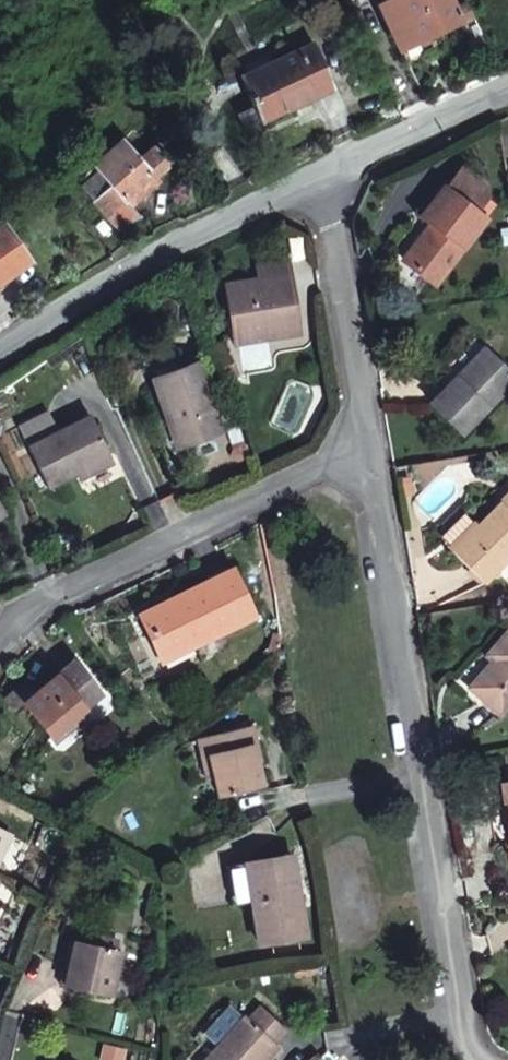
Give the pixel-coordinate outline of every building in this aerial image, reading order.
[(392,49),(440,28),(453,22),(454,25),(477,14),(470,0),(371,0),(392,49)] [(457,30),(473,23),(480,20),(477,14),(454,25),(457,30)] [(237,134),(325,92),(303,47),(232,84),(245,112),(230,119),(237,134)] [(69,113),(79,124),(91,114),(81,103),(69,113)] [(94,166),(99,172),(112,187),(93,204),(121,234),(140,220),(131,207),(154,185),(153,180),(170,166),(154,149),(138,162),(121,143),(94,166)] [(451,167),(433,189),(468,214),(477,201),(475,185),(451,167)] [(112,187),(99,172),(80,190),(93,204),(112,187)] [(475,220),(468,214),(433,189),(414,214),(423,221),(393,260),(425,285),(475,220)] [(7,228),(0,233),(0,287),(33,264),(7,228)] [(253,267),(256,282),(282,278),(280,263),(253,267)] [(217,289),(225,334),(253,330),(255,339),(292,333),(282,278),(256,282),(217,289)] [(255,339),(253,330),(225,334),(227,345),(255,339)] [(482,349),(453,382),(446,377),(425,402),(462,435),(507,380),(507,370),(482,349)] [(177,450),(217,430),(190,365),(157,380),(173,421),(166,423),(177,450)] [(50,488),(81,471),(109,455),(90,420),(57,437),(46,417),(20,431),(50,488)] [(115,465),(109,455),(81,471),(86,481),(115,465)] [(10,518),(0,504),(0,525),(10,518)] [(471,529),(448,553),(480,583),(507,552),(507,518),(494,505),(471,529)] [(440,547),(448,553),(471,529),(463,522),(440,547)] [(135,624),(153,656),(183,639),(188,649),(249,615),(225,574),(135,624)] [(495,664),(470,693),(496,716),(507,703),(507,632),(487,656),(495,664)] [(158,665),(188,649),(183,639),(153,656),(158,665)] [(22,710),(48,740),(74,718),(98,697),(71,666),(33,700),(22,710)] [(22,710),(33,700),(24,690),(6,705),(15,717),(22,710)] [(78,724),(74,718),(48,740),(53,746),(78,724)] [(251,731),(205,739),(212,781),(215,797),(255,791),(249,748),(254,747),(251,731)] [(203,783),(212,781),(205,739),(196,741),(203,783)] [(507,783),(507,768),(500,769),(503,784),(507,783)] [(503,784),(497,785),(500,805),(507,804),(507,809),(507,783),(503,784)] [(0,828),(0,896),(7,882),(1,879),(22,841),(0,828)] [(289,860),(244,869),(251,909),(258,947),(304,938),(289,860)] [(233,911),(251,909),(244,869),(227,872),(233,911)] [(115,998),(122,956),(67,948),(65,960),(71,960),(67,991),(115,998)] [(245,1016),(205,1059),(272,1059),(281,1050),(275,1045),(288,1031),(263,1007),(250,1022),(245,1016)]
